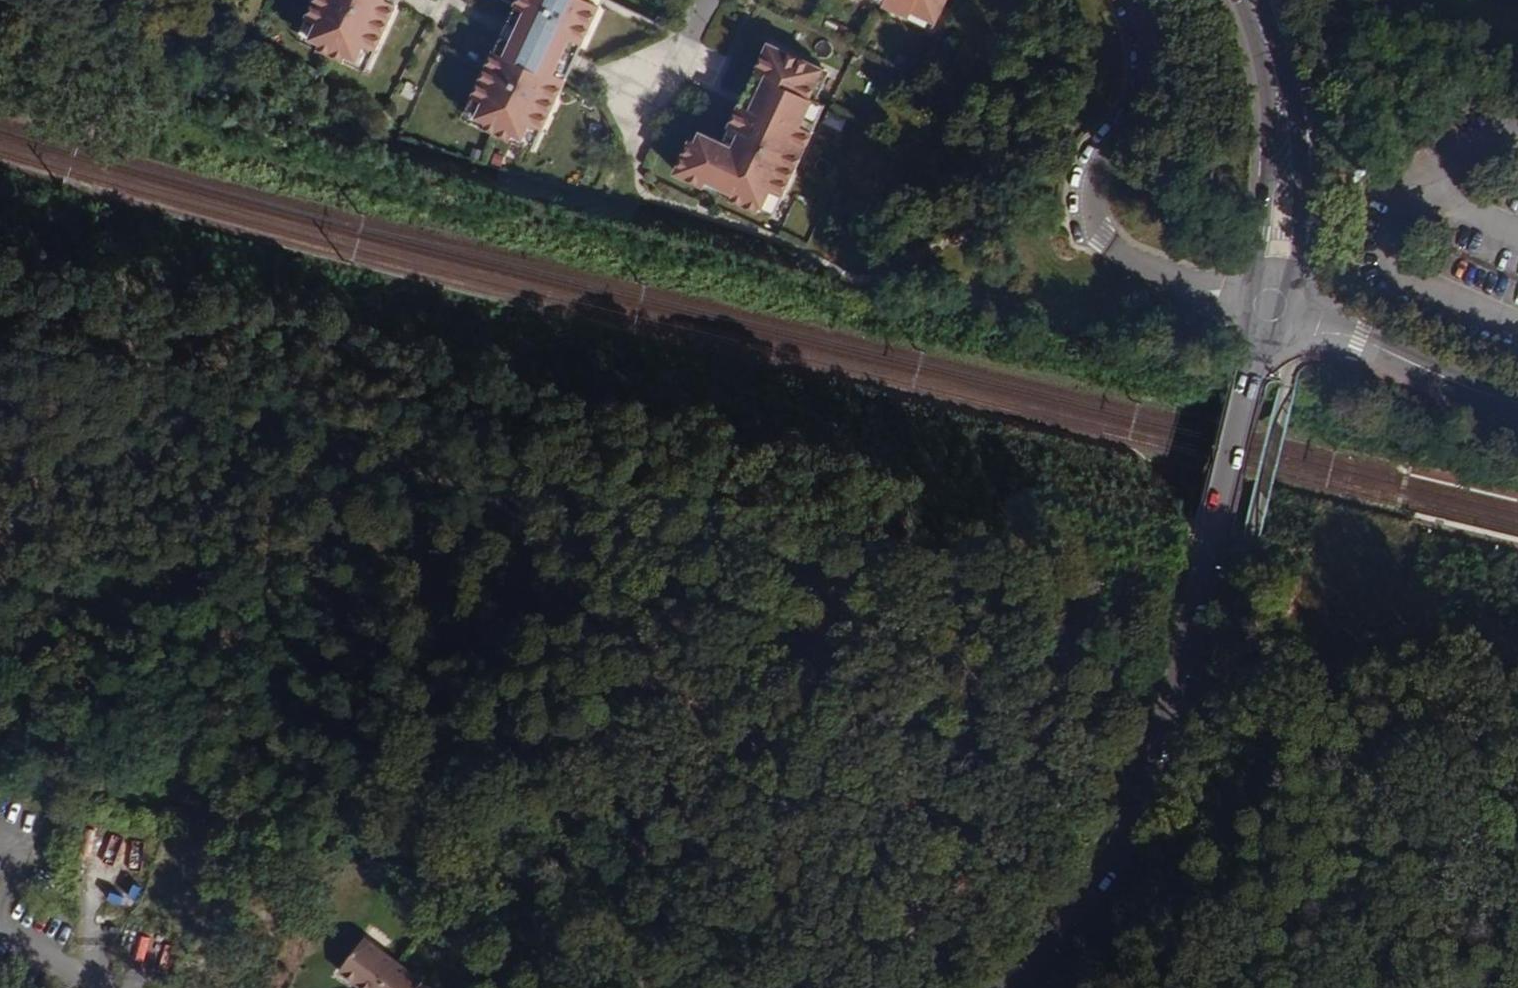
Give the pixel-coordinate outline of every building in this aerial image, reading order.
[(308,19),(313,21),(306,37),(322,44),(320,49),(345,61),(348,56),(364,64),(372,49),(377,51),(398,5),(393,3),(394,0),(317,0),(308,19)] [(474,115),(489,123),(487,128),(512,141),(515,135),(531,143),(538,127),(543,130),(563,86),(558,84),(561,79),(571,57),(579,42),(584,44),(602,6),(597,3),(598,0),(521,0),(518,6),(524,9),(513,31),(502,54),(497,51),(475,97),(481,100),(474,115)] [(886,0),(884,5),(910,18),(912,12),(930,21),(934,14),(939,15),(947,0),(886,0)] [(736,132),(729,146),(712,138),(707,148),(694,142),(676,174),(705,188),(708,183),(733,195),(731,200),(759,213),(761,208),(768,211),(777,193),(782,196),(801,157),(796,154),(800,145),(805,148),(813,133),(807,130),(820,103),(810,99),(824,70),(770,45),(759,69),(764,72),(750,101),(747,108),(742,105),(730,129),(736,132)] [(827,110),(821,124),(842,133),(848,119),(827,110)] [(134,906),(143,885),(121,876),(111,897),(134,906)] [(425,977),(367,937),(341,975),(360,987),(418,987),(425,977)]
